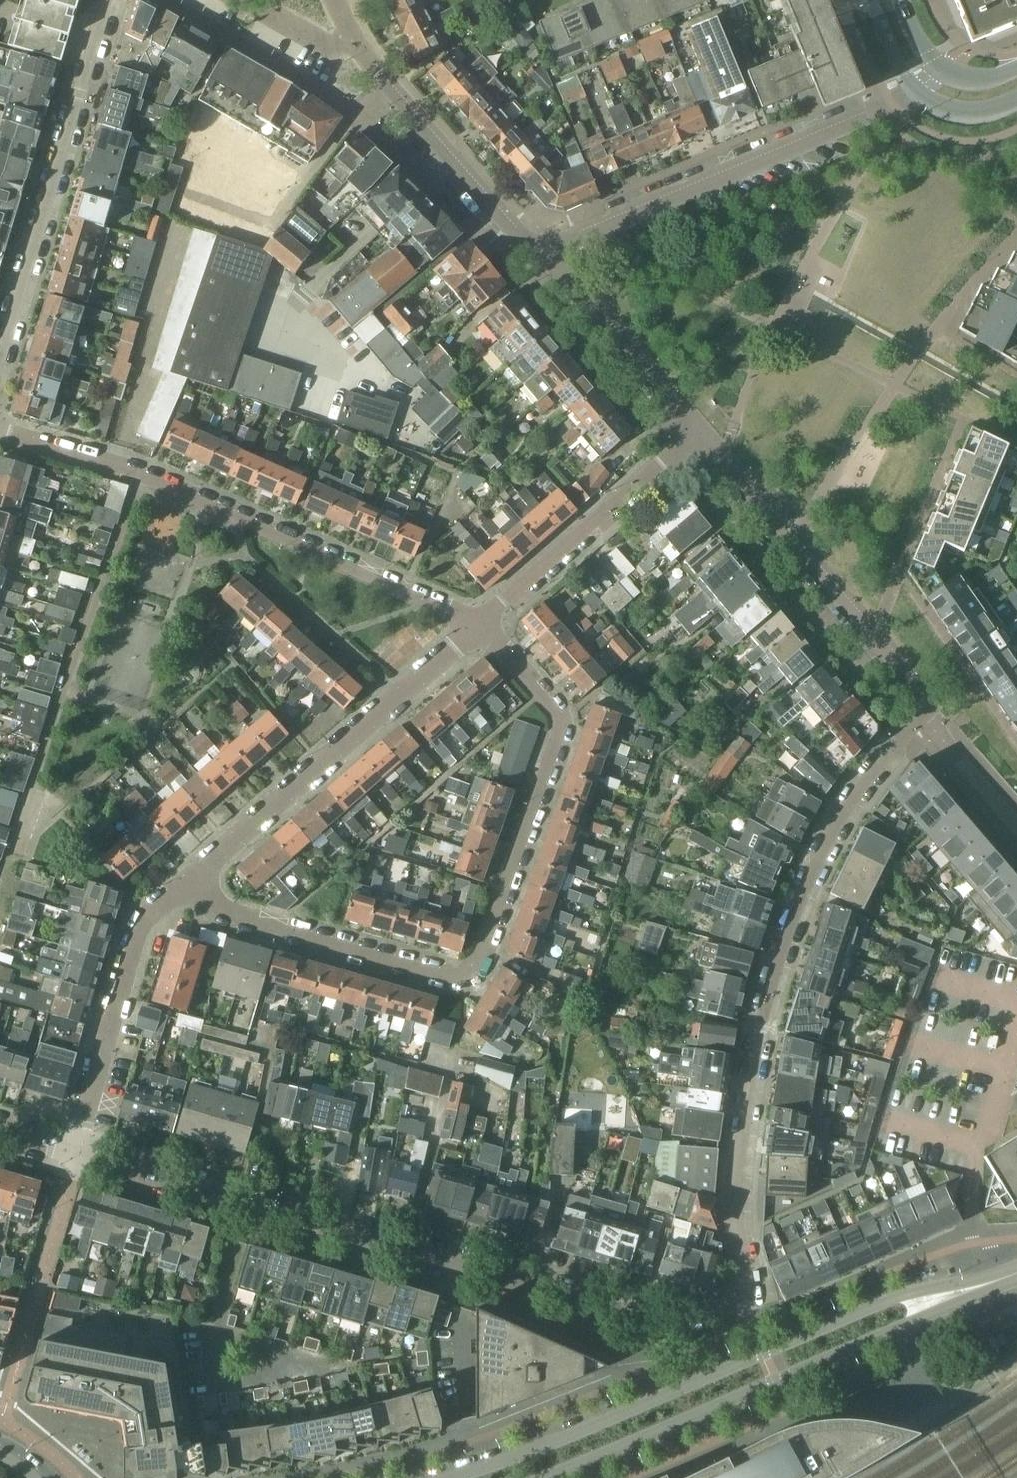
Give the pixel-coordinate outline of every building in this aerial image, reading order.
[(25,5),(21,20),(13,46),(62,61),(70,34),(62,32),(70,9),(77,11),(80,0),(27,0),(25,5)] [(154,74),(157,69),(156,68),(179,18),(171,14),(170,15),(166,13),(167,11),(150,2),(150,4),(145,2),(146,0),(137,0),(125,36),(126,36),(118,64),(143,72),(143,71),(152,73),(154,74)] [(396,19),(424,5),(433,0),(387,0),(396,19)] [(495,5),(499,13),(512,8),(509,0),(508,0),(495,5)] [(578,6),(594,47),(632,32),(620,0),(592,0),(578,6)] [(617,44),(724,0),(599,0),(617,44)] [(795,95),(815,87),(818,86),(855,71),(827,0),(757,0),(795,95)] [(986,38),(1016,25),(1016,0),(954,0),(972,44),(986,38)] [(424,5),(396,19),(406,39),(452,16),(449,10),(431,20),(424,5)] [(507,15),(516,28),(529,19),(520,6),(507,15)] [(578,6),(540,22),(556,63),(594,47),(578,6)] [(474,18),(481,30),(498,20),(490,8),(474,18)] [(452,16),(406,39),(418,62),(445,48),(444,46),(453,42),(446,28),(456,23),(452,16)] [(702,68),(684,75),(685,76),(694,98),(696,97),(699,104),(710,100),(720,125),(754,111),(716,17),(686,29),(702,68)] [(173,85),(202,34),(196,30),(197,28),(187,22),(186,25),(183,24),(164,57),(175,63),(169,71),(173,74),(168,82),(173,85)] [(523,26),(513,34),(525,48),(535,40),(523,26)] [(638,42),(640,45),(642,52),(664,43),(662,41),(671,37),(668,31),(660,34),(659,34),(652,37),(651,36),(638,42)] [(192,95),(221,44),(218,43),(220,40),(210,35),(208,38),(202,34),(173,85),(172,87),(166,103),(171,105),(180,88),(192,95)] [(532,61),(539,54),(534,43),(524,52),(532,61)] [(624,50),(628,59),(640,54),(636,45),(624,50)] [(246,128),(260,102),(275,74),(262,67),(228,48),(210,79),(199,100),(246,128)] [(451,53),(428,73),(443,90),(482,56),(475,49),(460,63),(451,53)] [(6,67),(5,69),(55,84),(60,66),(11,50),(6,67)] [(482,56),(443,90),(458,107),(481,87),(494,76),(494,77),(497,74),(488,64),(488,63),(482,56)] [(620,58),(601,67),(605,75),(624,66),(620,58)] [(779,60),(763,66),(778,102),(794,96),(779,60)] [(50,100),(55,84),(5,69),(6,67),(0,66),(0,86),(50,100)] [(116,66),(109,90),(142,100),(149,76),(116,66)] [(763,66),(747,73),(762,109),(778,102),(763,66)] [(273,143),(284,128),(283,127),(286,122),(287,123),(307,95),(276,76),(277,75),(275,74),(260,102),(246,128),(273,143)] [(556,84),(566,106),(586,97),(577,75),(556,84)] [(481,87),(458,107),(473,125),(512,92),(506,86),(504,88),(494,77),(494,76),(481,87)] [(672,100),(664,103),(668,114),(668,115),(680,143),(708,131),(697,105),(699,104),(696,97),(694,98),(685,76),(672,81),(680,101),(674,104),(672,100)] [(8,105),(45,116),(50,100),(0,86),(0,103),(8,105)] [(109,90),(99,125),(126,133),(133,110),(141,112),(139,117),(162,124),(162,122),(178,126),(184,115),(166,109),(166,108),(163,107),(141,101),(142,100),(109,90)] [(512,92),(473,125),(488,142),(511,122),(502,111),(517,96),(513,91),(512,92)] [(286,122),(283,127),(284,128),(273,143),(308,163),(339,119),(307,95),(287,123),(286,122)] [(622,103),(614,106),(638,161),(659,152),(647,124),(634,129),(622,103)] [(40,133),(45,116),(8,105),(5,114),(0,112),(0,121),(40,133)] [(620,136),(605,142),(617,170),(638,161),(614,106),(608,109),(620,136)] [(668,115),(647,124),(659,152),(680,143),(668,115)] [(511,122),(488,142),(504,160),(534,133),(541,127),(545,123),(539,117),(521,133),(511,122)] [(545,123),(541,127),(547,134),(556,126),(550,119),(545,123)] [(0,129),(0,130),(0,138),(36,148),(40,133),(0,121),(0,129)] [(581,123),(573,126),(576,132),(579,138),(586,135),(584,129),(581,123)] [(99,125),(92,148),(152,166),(155,157),(129,149),(133,135),(126,133),(99,125)] [(326,170),(345,185),(376,148),(357,133),(326,170)] [(534,133),(504,160),(519,177),(542,157),(550,150),(534,133)] [(564,146),(576,141),(573,134),(563,143),(564,146)] [(31,164),(36,148),(0,138),(0,155),(31,164)] [(567,152),(563,174),(556,207),(563,208),(564,211),(599,196),(576,141),(564,146),(567,152)] [(605,142),(584,152),(596,179),(617,170),(605,142)] [(161,143),(157,156),(169,160),(173,147),(161,143)] [(550,205),(556,207),(563,174),(555,172),(551,167),(563,156),(555,147),(550,151),(543,158),(542,157),(519,177),(527,186),(527,191),(531,191),(546,208),(550,205)] [(92,148),(85,170),(119,181),(123,167),(145,173),(161,178),(164,169),(152,166),(92,148)] [(378,189),(398,167),(376,148),(345,185),(320,211),(335,226),(356,209),(367,200),(370,197),(369,196),(377,189),(378,189)] [(26,179),(31,164),(0,155),(0,171),(26,179)] [(172,164),(157,210),(169,214),(184,168),(172,164)] [(85,170),(78,193),(133,209),(150,215),(153,206),(136,201),(115,195),(119,181),(85,170)] [(389,225),(423,194),(400,170),(370,197),(367,200),(356,209),(362,216),(373,207),(389,225)] [(21,197),(26,179),(0,171),(0,191),(21,197)] [(16,213),(21,197),(0,191),(0,208),(16,213)] [(78,193),(71,218),(72,218),(105,228),(109,215),(130,221),(133,209),(78,193)] [(392,249),(394,247),(410,234),(438,209),(423,194),(389,225),(395,232),(385,242),(392,249)] [(296,206),(263,249),(273,258),(294,275),(327,231),(296,206)] [(12,229),(16,213),(0,208),(0,225),(12,229)] [(329,302),(366,345),(385,329),(372,313),(374,313),(371,309),(460,233),(438,209),(410,234),(394,247),(392,249),(372,266),(329,302)] [(157,243),(164,219),(154,216),(146,239),(157,243)] [(68,227),(65,236),(105,248),(111,229),(105,228),(72,218),(69,227),(68,227)] [(7,245),(12,229),(0,225),(0,243),(7,245)] [(195,229),(191,241),(213,247),(217,235),(195,229)] [(201,281),(197,293),(193,305),(189,317),(185,328),(181,340),(177,352),(170,373),(188,378),(290,412),(303,373),(240,353),(273,258),(263,249),(217,234),(217,235),(213,247),(209,258),(205,269),(201,281)] [(63,246),(61,254),(100,266),(105,248),(65,236),(62,245),(63,246)] [(136,238),(132,252),(142,255),(140,264),(150,267),(157,244),(136,238)] [(191,241),(188,252),(209,258),(213,247),(191,241)] [(434,270),(433,271),(442,282),(443,281),(446,285),(437,293),(443,300),(488,261),(477,249),(476,250),(467,241),(434,269),(434,270)] [(129,261),(140,264),(142,255),(132,252),(129,261)] [(188,252),(185,263),(205,269),(209,258),(188,252)] [(324,296),(329,302),(372,266),(360,252),(332,277),(324,296)] [(57,263),(54,272),(94,284),(100,266),(61,254),(58,263),(57,263)] [(443,300),(435,307),(441,315),(442,315),(460,300),(472,314),(505,285),(497,276),(499,275),(488,261),(443,300)] [(1003,273),(1016,280),(1016,261),(1016,264),(1009,261),(1004,272),(1003,273)] [(185,263),(181,275),(201,281),(205,269),(185,263)] [(53,282),(50,291),(89,303),(94,284),(54,272),(52,282),(53,282)] [(987,289),(1016,304),(1016,280),(1003,273),(1000,280),(993,277),(987,288),(987,289)] [(181,275),(177,287),(197,293),(201,281),(181,275)] [(177,287),(174,299),(193,305),(197,293),(177,287)] [(129,301),(132,291),(121,288),(118,298),(129,301)] [(971,305),(1014,326),(1015,326),(1016,321),(1016,304),(987,289),(983,296),(977,293),(971,305)] [(142,294),(132,291),(129,301),(139,304),(142,294)] [(487,317),(482,322),(498,341),(507,334),(531,313),(514,293),(489,313),(490,314),(487,317)] [(45,304),(42,315),(79,326),(82,317),(94,320),(94,319),(109,324),(112,315),(51,296),(48,305),(45,304)] [(174,299),(170,311),(189,317),(193,305),(174,299)] [(385,312),(393,322),(385,329),(398,343),(405,337),(427,317),(424,314),(425,313),(419,306),(412,313),(400,299),(385,312)] [(961,326),(979,335),(976,340),(1016,364),(1016,338),(1010,334),(1014,326),(971,305),(961,326)] [(170,311),(166,323),(185,328),(189,317),(170,311)] [(498,341),(491,348),(501,360),(500,360),(506,367),(507,366),(517,357),(522,352),(547,331),(532,314),(531,313),(507,334),(498,341)] [(42,315),(38,325),(41,326),(38,335),(76,347),(79,338),(76,337),(79,326),(42,315)] [(127,320),(121,340),(134,343),(140,323),(127,320)] [(166,323),(163,335),(181,340),(185,328),(166,323)] [(415,363),(398,343),(385,329),(366,345),(393,377),(413,388),(416,385),(425,394),(410,409),(411,410),(415,415),(428,428),(452,405),(440,391),(415,363)] [(517,357),(507,366),(523,385),(524,384),(538,372),(537,370),(561,348),(547,331),(522,352),(517,357)] [(33,342),(29,353),(67,365),(70,355),(73,356),(76,347),(38,335),(36,343),(33,342)] [(163,335),(159,347),(177,352),(181,340),(163,335)] [(408,340),(405,337),(398,343),(415,363),(424,354),(410,338),(408,340)] [(116,360),(128,363),(134,343),(121,340),(121,341),(116,360)] [(439,345),(426,357),(424,354),(415,363),(440,391),(449,383),(459,375),(450,364),(453,362),(439,345)] [(170,374),(170,373),(177,352),(159,347),(153,368),(164,372),(165,371),(170,374)] [(538,372),(524,384),(539,402),(547,395),(553,390),(579,368),(574,363),(561,348),(537,370),(538,372)] [(29,353),(26,363),(29,364),(26,373),(62,385),(87,393),(90,384),(75,379),(75,378),(65,374),(67,365),(29,353)] [(116,360),(110,378),(113,379),(126,383),(132,364),(128,363),(116,360)] [(579,368),(553,390),(571,411),(597,390),(586,377),(587,377),(579,368)] [(188,378),(170,373),(170,374),(165,371),(164,372),(160,382),(182,391),(188,378)] [(21,381),(17,392),(54,403),(55,403),(58,392),(60,393),(62,385),(26,373),(24,382),(21,381)] [(106,396),(106,398),(116,402),(117,400),(123,401),(128,384),(126,384),(126,383),(113,379),(108,397),(106,396)] [(160,382),(156,392),(178,401),(182,391),(160,382)] [(462,396),(449,383),(440,391),(452,405),(453,406),(462,396)] [(332,387),(323,417),(338,422),(387,438),(398,404),(376,397),(375,401),(348,392),(332,387)] [(597,390),(571,411),(581,423),(576,427),(582,435),(588,430),(613,409),(597,390)] [(17,392),(14,402),(17,403),(14,412),(60,426),(66,406),(55,403),(54,403),(17,392)] [(156,392),(151,402),(173,412),(178,401),(156,392)] [(539,402),(535,405),(542,413),(553,403),(547,395),(539,402)] [(106,398),(100,417),(111,420),(116,402),(106,398)] [(184,400),(178,414),(186,418),(187,416),(193,404),(184,400)] [(151,402),(147,412),(169,422),(173,412),(151,402)] [(463,418),(453,406),(452,405),(428,428),(444,445),(459,431),(464,436),(484,418),(474,408),(463,418)] [(199,423),(200,424),(208,428),(215,413),(205,409),(200,422),(199,423)] [(231,409),(228,418),(227,418),(221,433),(230,437),(237,422),(235,421),(238,412),(231,409)] [(588,430),(582,435),(601,458),(632,431),(613,409),(588,430)] [(147,412),(142,422),(164,432),(169,422),(147,412)] [(178,414),(163,446),(186,456),(197,431),(200,424),(199,423),(200,422),(187,416),(186,418),(178,414)] [(111,420),(100,417),(99,417),(94,436),(105,439),(111,420)] [(159,443),(164,432),(142,422),(136,435),(141,437),(141,435),(159,443)] [(330,430),(322,427),(319,434),(328,437),(330,430)] [(582,435),(576,427),(564,437),(570,445),(582,435)] [(961,452),(1007,471),(1016,475),(1016,449),(972,427),(962,451),(961,452)] [(243,443),(252,447),(259,432),(249,428),(243,443)] [(340,428),(335,439),(357,448),(361,437),(340,428)] [(197,431),(186,456),(208,466),(219,441),(197,431)] [(475,446),(465,436),(457,444),(467,454),(475,446)] [(281,442),(271,437),(265,453),(274,457),(281,442)] [(219,441),(208,466),(230,475),(241,451),(219,441)] [(303,451),(293,447),(287,462),(297,467),(303,451)] [(483,457),(492,468),(503,458),(493,447),(483,457)] [(953,472),(952,473),(998,492),(1007,471),(961,452),(962,451),(959,449),(954,463),(956,464),(953,472)] [(241,451),(230,475),(252,485),(263,460),(241,451)] [(45,490),(45,489),(49,478),(43,476),(45,471),(0,458),(0,476),(45,490)] [(263,460),(252,485),(274,495),(285,470),(263,460)] [(324,462),(304,508),(326,518),(343,481),(328,474),(331,465),(324,462)] [(589,480),(595,487),(597,490),(610,474),(601,463),(589,480)] [(285,470),(274,495),(296,505),(301,494),(303,494),(304,491),(303,491),(307,480),(285,470)] [(944,493),(944,494),(989,513),(998,492),(952,473),(953,472),(950,470),(945,484),(948,485),(944,493)] [(463,471),(457,485),(464,493),(472,486),(469,482),(472,474),(463,471)] [(343,481),(326,518),(348,527),(359,504),(362,496),(362,495),(364,490),(351,484),(355,476),(347,472),(343,481)] [(545,473),(538,479),(553,495),(541,505),(559,525),(577,510),(545,473)] [(23,501),(25,495),(49,502),(53,492),(45,489),(45,490),(0,476),(0,494),(23,501)] [(582,504),(597,490),(595,487),(585,477),(570,490),(582,504)] [(368,480),(364,490),(362,495),(362,496),(371,499),(377,484),(368,480)] [(504,491),(509,487),(503,480),(494,489),(500,495),(504,491)] [(105,508),(121,513),(128,487),(113,483),(106,507),(105,508)] [(526,488),(519,494),(529,505),(528,507),(533,513),(522,522),(540,542),(559,525),(541,505),(526,488)] [(935,514),(935,515),(973,531),(980,534),(989,513),(944,494),(944,493),(942,491),(936,505),(939,506),(935,514)] [(660,530),(649,539),(654,546),(655,545),(655,546),(660,541),(663,537),(696,509),(683,493),(651,520),(660,530)] [(37,524),(48,527),(54,510),(23,501),(0,494),(0,512),(37,524)] [(381,513),(370,537),(392,547),(409,507),(387,497),(381,513)] [(105,508),(106,507),(76,498),(73,508),(103,517),(102,520),(118,525),(121,513),(105,508)] [(409,507),(392,547),(415,557),(420,546),(421,546),(422,544),(421,543),(426,532),(411,526),(415,517),(420,504),(412,500),(409,507)] [(359,504),(348,527),(370,537),(381,513),(359,504)] [(511,521),(499,531),(499,532),(504,537),(522,558),(540,542),(522,522),(522,521),(517,515),(508,505),(502,510),(511,521)] [(656,546),(654,548),(659,555),(661,553),(670,563),(675,559),(712,528),(696,509),(663,537),(660,541),(655,546),(656,546)] [(33,540),(37,524),(0,512),(0,530),(33,540)] [(927,534),(926,536),(945,544),(959,550),(964,552),(973,531),(935,515),(935,514),(933,513),(927,526),(930,527),(927,534)] [(489,520),(482,526),(492,538),(499,532),(499,531),(489,520)] [(459,522),(452,528),(471,550),(464,557),(471,566),(467,569),(485,590),(504,573),(486,553),(486,552),(481,546),(468,532),(459,522)] [(92,541),(99,543),(107,546),(111,534),(96,529),(92,541)] [(31,558),(36,541),(33,540),(0,530),(0,548),(31,558)] [(996,540),(1005,544),(1009,535),(1000,531),(996,540)] [(924,533),(908,572),(927,599),(945,586),(944,585),(933,570),(942,550),(957,556),(959,550),(945,544),(926,536),(927,534),(924,533)] [(693,570),(668,591),(676,600),(700,579),(732,552),(717,534),(686,561),(693,570)] [(486,552),(486,553),(504,573),(522,558),(504,537),(486,552)] [(1001,554),(1005,544),(996,540),(992,550),(1001,554)] [(3,567),(5,561),(28,568),(31,558),(0,548),(0,567),(3,567)] [(654,548),(638,566),(646,574),(655,566),(653,563),(659,555),(654,548)] [(634,569),(616,549),(608,556),(626,576),(634,569)] [(708,588),(675,616),(682,625),(706,605),(716,597),(748,570),(732,552),(700,579),(708,588)] [(76,565),(99,572),(102,561),(79,554),(76,565)] [(995,578),(1004,573),(999,566),(990,571),(995,578)] [(86,590),(88,580),(89,579),(51,568),(47,580),(85,591),(86,590)] [(748,570),(716,597),(724,607),(731,615),(763,588),(748,570)] [(1008,580),(1004,573),(995,578),(1000,586),(1008,580)] [(237,575),(219,595),(238,611),(256,591),(237,575)] [(945,586),(927,599),(939,617),(972,594),(959,575),(944,585),(945,586)] [(22,595),(25,585),(15,582),(11,581),(0,578),(0,588),(22,595)] [(618,583),(600,599),(615,615),(633,599),(618,583)] [(76,611),(76,612),(77,612),(82,594),(59,587),(56,597),(54,605),(76,611)] [(9,603),(22,606),(25,596),(22,595),(0,588),(0,600),(9,603)] [(731,616),(717,627),(723,634),(727,630),(737,642),(741,639),(747,634),(779,607),(763,588),(731,615),(731,616)] [(972,594),(939,617),(951,635),(991,607),(979,589),(972,594)] [(238,611),(222,629),(228,635),(244,617),(256,627),(274,607),(256,591),(238,611)] [(576,607),(570,600),(559,609),(565,616),(576,607)] [(220,607),(215,602),(205,613),(210,618),(220,607)] [(72,624),(76,612),(76,611),(54,605),(48,603),(45,615),(72,624)] [(542,603),(521,621),(532,633),(535,637),(537,640),(558,622),(542,603)] [(706,605),(682,625),(690,634),(713,615),(713,616),(714,615),(706,605)] [(274,607),(256,627),(270,640),(274,643),(290,625),(290,626),(292,623),(274,607)] [(991,607),(951,635),(964,653),(997,629),(1004,625),(991,607)] [(7,626),(13,628),(15,620),(5,617),(7,610),(0,608),(0,624),(7,626)] [(758,646),(745,657),(751,665),(765,653),(795,627),(781,610),(750,636),(758,646)] [(578,625),(584,632),(592,624),(587,617),(578,625)] [(600,618),(592,624),(599,633),(607,627),(600,618)] [(558,622),(537,640),(548,652),(550,655),(552,657),(573,640),(573,641),(584,632),(578,625),(578,624),(567,633),(558,622)] [(272,645),(266,652),(273,658),(279,651),(290,661),(308,641),(290,626),(290,625),(274,643),(272,645)] [(573,640),(552,657),(563,670),(566,673),(569,677),(589,659),(597,653),(609,643),(620,633),(613,626),(613,625),(590,645),(583,652),(573,641),(573,640)] [(997,629),(964,653),(976,670),(1009,647),(1016,642),(1004,625),(997,629)] [(58,641),(72,645),(77,631),(63,626),(58,641)] [(773,661),(759,673),(765,680),(809,643),(795,627),(765,653),(772,660),(773,661)] [(222,629),(213,639),(219,645),(228,635),(222,629)] [(259,639),(252,632),(242,643),(249,650),(259,639)] [(709,634),(688,651),(695,660),(714,643),(709,634)] [(40,649),(63,656),(67,644),(43,637),(40,649)] [(308,641),(290,661),(308,677),(326,657),(308,641)] [(976,670),(982,679),(981,680),(987,688),(1016,667),(1016,644),(1016,642),(1009,647),(976,670)] [(232,643),(225,651),(230,656),(237,649),(232,643)] [(765,680),(757,687),(763,694),(784,676),(793,686),(821,662),(823,660),(809,643),(765,680)] [(12,666),(15,654),(5,651),(5,650),(0,649),(0,662),(12,666)] [(263,669),(273,658),(266,652),(257,663),(263,669)] [(308,678),(303,683),(309,689),(309,690),(320,700),(321,699),(321,700),(327,694),(326,693),(344,673),(326,657),(308,677),(308,678)] [(36,673),(56,679),(57,678),(58,678),(61,665),(40,658),(36,672),(30,670),(30,671),(36,673)] [(473,667),(464,675),(483,696),(487,692),(502,679),(483,658),(480,661),(479,660),(472,666),(473,667)] [(707,670),(714,664),(709,658),(702,665),(707,670)] [(589,659),(569,677),(579,688),(581,691),(584,695),(605,678),(589,659)] [(9,675),(12,666),(0,662),(0,672),(9,675)] [(791,710),(778,721),(784,728),(796,716),(801,711),(839,679),(827,664),(796,690),(804,699),(791,710)] [(281,684),(291,672),(284,667),(274,678),(281,684)] [(987,688),(993,697),(994,696),(1000,704),(1001,706),(1016,694),(1016,667),(987,688)] [(56,679),(36,673),(30,671),(25,686),(52,694),(56,679)] [(629,672),(620,679),(631,694),(640,687),(629,672)] [(344,673),(326,693),(327,694),(344,710),(362,689),(344,673)] [(455,683),(447,690),(465,711),(480,729),(487,723),(479,713),(482,710),(475,702),(483,696),(464,675),(462,677),(461,676),(454,682),(455,683)] [(839,679),(801,711),(816,728),(823,722),(824,722),(853,696),(839,679)] [(303,683),(293,695),(299,700),(309,690),(309,689),(303,683)] [(733,712),(749,696),(741,689),(740,688),(724,703),(733,712)] [(21,689),(17,702),(47,711),(51,698),(21,689)] [(437,698),(429,706),(447,727),(451,724),(465,711),(447,690),(445,692),(444,691),(436,698),(437,698)] [(596,700),(594,706),(620,715),(621,715),(621,714),(635,719),(638,712),(603,691),(596,700)] [(999,705),(1005,714),(1006,714),(1012,722),(1013,723),(1016,721),(1016,694),(1001,706),(1000,704),(999,705)] [(492,698),(488,701),(499,713),(505,708),(506,707),(495,695),(492,698)] [(815,755),(839,777),(850,764),(855,759),(877,733),(878,725),(853,696),(824,722),(836,737),(815,755)] [(327,705),(321,700),(321,699),(320,700),(311,711),(317,717),(327,705)] [(684,708),(678,701),(656,719),(665,724),(684,708)] [(42,728),(47,711),(17,702),(12,718),(24,722),(24,723),(42,728)] [(238,704),(231,710),(242,721),(248,715),(238,704)] [(419,714),(411,722),(429,743),(445,760),(451,754),(436,737),(447,727),(429,706),(426,708),(425,707),(419,713),(419,714)] [(589,719),(586,729),(613,738),(621,715),(620,715),(594,706),(592,711),(591,710),(588,719),(589,719)] [(234,728),(242,721),(231,710),(224,716),(234,728)] [(268,714),(249,730),(269,753),(288,736),(268,714)] [(516,720),(512,731),(538,739),(541,728),(516,720)] [(735,733),(738,735),(740,733),(752,743),(761,733),(747,720),(735,733)] [(38,744),(42,728),(24,723),(20,733),(34,738),(33,742),(38,744)] [(402,725),(382,742),(400,762),(400,761),(419,745),(402,725)] [(457,730),(453,733),(462,744),(469,739),(459,728),(457,730)] [(581,740),(578,751),(605,760),(605,761),(626,768),(626,767),(637,771),(639,763),(615,754),(614,757),(607,755),(613,738),(586,729),(584,732),(583,732),(580,740),(581,740)] [(251,769),(269,753),(249,730),(231,746),(251,769)] [(534,750),(538,739),(512,731),(509,742),(534,750)] [(740,733),(738,735),(734,740),(731,738),(723,749),(725,751),(720,758),(732,769),(738,760),(739,761),(751,745),(752,743),(740,733)] [(206,753),(213,746),(203,734),(195,741),(206,753)] [(656,740),(640,735),(637,745),(652,750),(656,740)] [(793,735),(784,744),(802,760),(795,768),(824,795),(839,777),(815,755),(800,742),(793,735)] [(200,758),(206,753),(195,741),(189,746),(200,758)] [(382,742),(364,758),(382,777),(393,768),(394,767),(410,785),(418,794),(424,789),(416,780),(400,761),(400,762),(382,742)] [(530,761),(534,750),(509,742),(505,753),(530,761)] [(231,746),(215,761),(234,783),(251,769),(231,746)] [(573,763),(570,773),(598,783),(599,777),(605,761),(605,760),(578,751),(576,754),(575,754),(572,763),(573,763)] [(35,759),(32,758),(12,752),(6,771),(29,778),(35,759)] [(434,763),(425,752),(418,758),(427,769),(434,763)] [(501,764),(526,772),(530,761),(505,753),(501,764)] [(364,758),(346,774),(364,794),(364,793),(382,777),(364,758)] [(895,782),(888,789),(889,791),(901,804),(929,779),(932,777),(919,762),(917,764),(913,759),(895,782)] [(215,761),(198,775),(217,798),(234,783),(215,761)] [(169,763),(162,769),(181,790),(201,813),(217,798),(198,775),(189,783),(181,774),(180,775),(169,763)] [(522,784),(526,772),(501,764),(497,775),(522,784)] [(162,769),(155,775),(166,787),(167,786),(176,795),(164,805),(183,827),(201,813),(181,790),(162,769)] [(24,793),(29,778),(6,771),(2,786),(24,793)] [(118,771),(113,777),(116,780),(122,775),(118,771)] [(565,786),(562,795),(589,804),(588,805),(591,806),(610,813),(611,812),(622,816),(634,820),(635,817),(626,814),(628,810),(624,809),(613,805),(613,804),(600,799),(605,786),(605,785),(604,785),(598,783),(570,773),(569,776),(568,776),(564,785),(565,786)] [(335,783),(328,790),(346,809),(358,799),(363,805),(370,800),(364,793),(364,794),(346,774),(335,783)] [(476,777),(468,800),(479,803),(479,805),(505,814),(506,811),(507,812),(510,803),(510,802),(513,791),(487,782),(487,781),(476,777)] [(607,777),(604,785),(605,785),(618,790),(621,782),(607,777)] [(929,779),(901,804),(913,818),(942,794),(944,792),(932,777),(929,779)] [(465,797),(469,785),(450,778),(445,790),(465,797)] [(772,788),(766,798),(810,821),(820,801),(789,786),(776,779),(772,788)] [(392,801),(400,811),(407,805),(398,796),(399,795),(389,784),(382,790),(392,801)] [(328,790),(310,806),(328,825),(338,816),(344,822),(345,821),(352,815),(346,809),(328,790)] [(13,812),(19,796),(0,791),(0,808),(13,812)] [(942,794),(913,818),(926,833),(954,808),(957,806),(944,792),(942,794)] [(139,811),(146,805),(136,793),(129,799),(139,811)] [(558,808),(554,817),(581,827),(602,834),(608,837),(611,828),(591,822),(592,818),(585,816),(588,805),(589,804),(562,795),(560,800),(560,799),(557,808),(558,808)] [(458,796),(455,805),(467,809),(462,822),(464,823),(471,826),(471,828),(498,837),(498,835),(499,835),(503,826),(502,825),(503,821),(504,817),(505,814),(479,805),(479,803),(468,800),(458,796)] [(766,798),(756,817),(768,823),(769,824),(768,826),(799,841),(810,821),(766,798)] [(133,817),(139,811),(129,799),(122,805),(133,817)] [(380,812),(370,800),(363,805),(374,817),(380,812)] [(674,800),(666,814),(676,820),(685,806),(674,800)] [(438,805),(427,802),(425,809),(436,813),(438,805)] [(890,811),(881,804),(876,810),(886,817),(890,811)] [(164,805),(149,818),(168,841),(183,827),(164,805)] [(310,806),(292,821),(309,841),(320,831),(326,838),(327,837),(334,831),(328,825),(310,806)] [(954,808),(926,833),(938,847),(967,823),(969,821),(957,806),(954,808)] [(13,812),(0,808),(0,826),(7,828),(8,828),(13,812)] [(142,824),(133,832),(152,855),(168,841),(149,818),(141,809),(134,815),(142,824)] [(892,834),(892,835),(895,829),(872,814),(863,827),(862,828),(889,841),(892,834)] [(363,842),(370,836),(352,815),(345,821),(355,833),(363,842)] [(550,830),(546,840),(573,849),(595,857),(602,860),(604,852),(597,850),(597,849),(583,844),(585,840),(577,837),(581,827),(554,817),(553,821),(552,821),(549,830),(550,830)] [(451,818),(448,827),(461,832),(464,823),(462,822),(451,818)] [(109,837),(116,831),(105,819),(99,825),(109,837)] [(724,847),(724,849),(779,873),(783,864),(784,864),(790,863),(793,855),(790,850),(790,849),(779,844),(782,837),(749,819),(739,841),(729,837),(724,847)] [(896,828),(903,832),(907,824),(899,820),(896,828)] [(292,821),(273,837),(291,858),(291,857),(309,841),(292,821)] [(967,823),(938,847),(951,862),(979,837),(982,835),(969,821),(967,823)] [(102,844),(109,837),(99,825),(91,832),(102,844)] [(471,828),(464,848),(490,858),(491,858),(495,848),(494,848),(495,843),(497,840),(498,837),(471,828)] [(862,828),(851,850),(888,868),(893,859),(889,858),(896,844),(889,841),(862,828)] [(903,832),(896,828),(892,835),(903,840),(906,833),(903,832)] [(694,830),(688,839),(720,858),(745,869),(740,883),(770,894),(771,893),(777,893),(780,886),(778,881),(776,880),(779,873),(724,849),(724,847),(694,830)] [(133,832),(117,846),(136,869),(152,855),(133,832)] [(335,833),(329,838),(338,849),(337,849),(345,858),(352,852),(335,833)] [(951,862),(947,865),(960,881),(964,877),(963,877),(992,852),(994,850),(982,835),(979,837),(951,862)] [(273,837),(255,853),(273,873),(279,879),(291,868),(297,863),(291,857),(291,858),(273,837)] [(407,845),(388,839),(384,850),(404,856),(407,845)] [(542,852),(539,863),(565,872),(574,875),(575,875),(587,880),(589,872),(576,867),(577,863),(569,860),(573,849),(546,840),(545,844),(544,844),(541,852),(542,852)] [(443,841),(440,850),(452,854),(450,858),(459,861),(455,873),(482,883),(483,879),(484,879),(487,870),(486,870),(487,866),(489,863),(490,858),(464,848),(443,841)] [(117,846),(102,860),(121,882),(136,869),(117,846)] [(308,853),(319,865),(327,859),(316,846),(308,853)] [(851,850),(841,872),(874,888),(881,876),(884,877),(888,868),(851,850)] [(925,859),(917,850),(911,855),(919,865),(925,859)] [(992,852),(963,877),(964,877),(976,891),(1004,866),(1007,865),(994,850),(992,852)] [(255,853),(237,869),(244,878),(243,879),(247,882),(248,882),(254,889),(267,878),(268,877),(281,893),(286,888),(279,879),(273,873),(255,853)] [(933,868),(925,859),(919,865),(927,874),(933,868)] [(617,875),(621,865),(609,861),(605,871),(617,875)] [(308,874),(297,863),(291,868),(301,880),(308,874)] [(534,875),(531,885),(557,894),(566,897),(579,902),(582,894),(570,890),(575,875),(574,875),(565,872),(539,863),(538,865),(537,865),(533,875),(534,875)] [(968,898),(981,912),(1016,881),(1016,877),(1007,865),(1004,866),(976,891),(968,898)] [(47,889),(51,890),(55,878),(25,869),(21,881),(47,889)] [(841,872),(830,893),(861,909),(867,912),(872,902),(868,901),(874,888),(842,872),(841,872)] [(353,893),(346,920),(349,921),(349,923),(358,925),(359,924),(362,925),(369,927),(377,899),(383,877),(375,875),(371,888),(356,884),(353,893)] [(47,889),(21,881),(18,891),(43,899),(47,889)] [(981,912),(993,927),(1016,906),(1016,881),(981,912)] [(68,885),(66,894),(117,909),(122,892),(89,882),(87,891),(68,885)] [(398,882),(395,895),(403,897),(407,884),(398,882)] [(471,884),(466,901),(467,901),(475,903),(480,886),(471,884)] [(526,897),(523,907),(549,916),(551,911),(557,894),(531,885),(529,889),(528,889),(525,897),(526,897)] [(707,896),(704,905),(764,925),(772,902),(738,891),(719,885),(715,898),(707,896)] [(400,906),(392,933),(395,934),(395,936),(404,938),(404,937),(408,938),(412,939),(415,940),(423,912),(426,903),(430,891),(421,888),(417,901),(420,902),(418,911),(400,906)] [(919,888),(909,896),(911,899),(914,903),(916,904),(926,895),(919,888)] [(951,888),(945,893),(952,902),(959,897),(951,888)] [(66,894),(64,902),(70,904),(68,912),(113,925),(117,909),(66,894)] [(423,912),(415,940),(418,941),(418,942),(427,945),(428,943),(431,944),(434,945),(438,946),(446,919),(452,897),(444,895),(441,907),(440,907),(426,903),(423,912)] [(11,913),(23,916),(32,918),(37,902),(16,896),(11,913)] [(911,899),(909,896),(900,905),(907,913),(916,904),(914,903),(911,899)] [(377,899),(369,927),(372,928),(372,929),(381,932),(382,931),(385,931),(389,933),(392,933),(400,906),(377,899)] [(446,919),(438,946),(441,947),(441,949),(450,951),(450,950),(454,951),(458,952),(461,952),(475,903),(467,901),(464,914),(459,913),(456,922),(446,919)] [(694,902),(691,910),(714,917),(712,922),(714,923),(710,933),(722,937),(723,937),(756,948),(764,925),(704,905),(694,902)] [(826,904),(819,926),(855,937),(863,940),(863,939),(869,920),(858,914),(856,913),(827,903),(826,904)] [(993,927),(1007,943),(1010,940),(1014,945),(1016,946),(1016,906),(993,927)] [(519,920),(515,930),(541,939),(549,942),(550,943),(562,947),(563,947),(573,950),(575,942),(565,939),(553,935),(554,931),(545,927),(549,916),(523,907),(522,910),(521,910),(517,919),(519,920)] [(59,918),(56,926),(108,941),(113,925),(68,912),(61,910),(59,918)] [(573,917),(560,912),(557,920),(570,925),(573,917)] [(23,916),(11,913),(7,930),(18,933),(32,937),(37,920),(32,918),(23,916)] [(646,921),(642,935),(662,941),(667,926),(646,921)] [(56,926),(54,934),(62,937),(59,945),(103,957),(108,941),(56,926)] [(819,926),(813,948),(845,957),(845,956),(849,945),(849,944),(853,945),(867,950),(870,941),(863,939),(863,940),(855,937),(819,926)] [(923,926),(916,942),(929,948),(936,932),(923,926)] [(951,927),(947,938),(954,941),(958,929),(951,927)] [(198,941),(223,948),(226,936),(202,929),(198,941)] [(966,932),(958,929),(954,941),(962,943),(966,932)] [(7,930),(2,945),(13,948),(18,933),(7,930)] [(510,943),(507,953),(541,965),(554,970),(557,962),(545,958),(550,943),(549,942),(541,939),(515,930),(514,934),(513,933),(509,942),(510,943)] [(901,937),(896,951),(929,964),(933,954),(934,950),(901,937)] [(206,948),(175,939),(173,938),(154,1002),(187,1012),(206,948)] [(259,1000),(273,952),(227,939),(213,987),(259,1000)] [(700,946),(696,960),(700,961),(699,965),(713,968),(748,977),(753,955),(718,946),(704,942),(703,947),(700,946)] [(44,947),(41,957),(98,974),(103,957),(59,945),(58,951),(44,947)] [(813,948),(806,969),(842,980),(846,981),(846,979),(853,958),(845,956),(845,957),(813,948)] [(271,981),(265,1002),(273,1004),(276,993),(289,997),(292,987),(299,960),(296,959),(296,958),(286,955),(286,956),(277,953),(269,980),(271,981)] [(924,979),(928,966),(903,955),(897,969),(916,976),(917,976),(924,979)] [(40,957),(35,973),(43,976),(94,991),(98,974),(41,957),(40,957)] [(292,987),(289,997),(302,1001),(305,991),(315,993),(323,966),(320,965),(320,964),(310,962),(310,963),(299,960),(292,987)] [(9,983),(13,970),(0,966),(0,980),(9,983)] [(323,966),(315,993),(338,1000),(345,973),(342,972),(342,971),(334,968),(333,969),(323,966)] [(503,967),(490,987),(514,1002),(533,1014),(537,1007),(527,1001),(536,987),(503,967)] [(806,969),(799,990),(831,1000),(832,998),(835,986),(866,995),(868,987),(868,986),(846,979),(846,981),(842,980),(806,969)] [(673,975),(669,987),(683,990),(684,987),(742,1000),(743,995),(746,981),(706,971),(704,982),(686,978),(673,975)] [(345,973),(338,1000),(360,1006),(368,979),(366,979),(366,977),(358,974),(357,976),(345,973)] [(585,995),(589,983),(566,975),(562,987),(585,995)] [(43,976),(39,991),(89,1006),(94,991),(43,976)] [(924,982),(923,982),(918,980),(907,976),(899,997),(918,1002),(924,982)] [(358,1015),(355,1028),(363,1030),(366,1017),(364,1016),(366,1008),(374,1010),(384,1013),(391,986),(389,985),(389,983),(380,981),(379,983),(368,979),(360,1006),(361,1006),(358,1015)] [(49,1013),(66,1018),(84,1024),(89,1006),(39,991),(9,983),(0,980),(0,999),(49,1013)] [(391,986),(384,1013),(406,1019),(413,992),(412,992),(412,990),(403,987),(402,989),(391,986)] [(479,1006),(478,1008),(501,1023),(514,1002),(490,987),(479,1006)] [(683,990),(682,995),(699,999),(697,1010),(737,1020),(740,1006),(742,1000),(684,987),(683,990)] [(799,990),(793,1011),(828,1023),(829,1020),(831,1012),(827,1011),(830,1004),(842,1008),(844,1004),(844,1002),(832,998),(831,1000),(799,990)] [(413,992),(406,1019),(429,1026),(431,1026),(433,1018),(438,999),(434,998),(435,996),(426,994),(425,995),(413,992)] [(641,1009),(643,997),(632,995),(630,1007),(641,1009)] [(899,997),(893,1015),(905,1019),(911,1002),(917,1004),(918,1002),(899,997)] [(555,998),(554,1005),(552,1026),(553,1026),(553,1034),(564,1035),(565,1027),(571,1027),(575,1001),(555,998)] [(313,1002),(309,1015),(317,1017),(321,1004),(313,1002)] [(21,1008),(17,1020),(25,1023),(27,1017),(29,1011),(21,1008)] [(336,1008),(332,1022),(340,1024),(344,1011),(336,1008)] [(466,1026),(465,1029),(488,1043),(492,1038),(501,1023),(478,1008),(468,1022),(466,1026)] [(143,1009),(138,1025),(141,1026),(146,1027),(156,1030),(160,1014),(143,1009)] [(793,1011),(786,1031),(817,1041),(834,1045),(837,1037),(841,1024),(829,1020),(828,1023),(793,1011)] [(49,1013),(41,1042),(40,1042),(35,1059),(25,1090),(63,1101),(72,1070),(70,1069),(74,1055),(75,1056),(84,1024),(66,1018),(49,1013)] [(160,1014),(156,1030),(163,1033),(168,1016),(160,1014)] [(176,1026),(221,1038),(224,1030),(204,1025),(205,1021),(179,1014),(176,1026)] [(283,1025),(295,1028),(298,1017),(286,1014),(283,1025)] [(23,1030),(5,1084),(19,1088),(31,1056),(25,1054),(36,1019),(27,1017),(25,1023),(23,1029),(23,1030)] [(444,1021),(433,1018),(431,1026),(429,1026),(425,1041),(428,1042),(428,1041),(437,1044),(444,1021)] [(626,1032),(627,1020),(612,1018),(611,1030),(626,1032)] [(532,1029),(543,1035),(549,1025),(539,1019),(532,1029)] [(896,1019),(889,1042),(899,1046),(907,1023),(896,1019)] [(381,1021),(378,1034),(386,1037),(389,1023),(381,1021)] [(454,1023),(444,1021),(437,1044),(447,1047),(449,1048),(456,1023),(454,1023)] [(521,1035),(526,1028),(514,1021),(509,1028),(521,1035)] [(684,1033),(683,1043),(696,1045),(732,1050),(736,1026),(701,1021),(698,1038),(695,1037),(696,1035),(684,1033)] [(5,1084),(23,1030),(23,1029),(13,1026),(13,1027),(11,1037),(3,1035),(0,1045),(0,1082),(5,1084)] [(405,1027),(401,1041),(409,1043),(412,1030),(409,1029),(405,1027)] [(247,1045),(249,1037),(224,1030),(221,1038),(247,1045)] [(628,1036),(616,1034),(614,1046),(626,1048),(628,1036)] [(785,1035),(781,1053),(841,1068),(843,1058),(832,1056),(832,1058),(820,1055),(821,1045),(785,1035)] [(318,1053),(320,1042),(300,1036),(297,1047),(318,1053)] [(837,1037),(834,1045),(844,1047),(846,1040),(839,1037),(837,1037)] [(224,1055),(226,1045),(203,1039),(201,1049),(224,1055)] [(629,1051),(636,1052),(637,1041),(630,1040),(629,1051)] [(496,1048),(508,1056),(509,1055),(513,1049),(501,1041),(496,1048)] [(320,1042),(318,1053),(315,1063),(327,1066),(330,1054),(332,1045),(320,1043),(320,1042)] [(895,1060),(899,1046),(889,1042),(884,1056),(895,1060)] [(224,1055),(247,1061),(250,1052),(226,1045),(224,1055)] [(661,1053),(659,1063),(680,1066),(693,1068),(693,1064),(704,1065),(704,1069),(729,1073),(730,1068),(729,1068),(731,1054),(695,1049),(684,1047),(682,1056),(661,1053)] [(274,1068),(263,1115),(281,1120),(287,1088),(278,1085),(281,1070),(282,1070),(286,1050),(276,1048),(273,1068),(274,1068)] [(247,1061),(257,1064),(260,1054),(250,1052),(247,1061)] [(781,1053),(778,1071),(816,1080),(817,1073),(829,1075),(829,1077),(833,1078),(834,1077),(839,1078),(841,1068),(781,1053)] [(872,1077),(885,1080),(890,1064),(869,1057),(864,1073),(872,1076),(872,1077)] [(515,1069),(515,1068),(480,1058),(476,1072),(511,1090),(515,1069)] [(130,1085),(121,1116),(140,1122),(154,1074),(154,1072),(153,1072),(154,1065),(146,1063),(139,1088),(138,1088),(130,1085)] [(659,1063),(657,1073),(663,1073),(664,1073),(692,1077),(690,1089),(725,1093),(727,1080),(728,1080),(729,1073),(704,1069),(704,1065),(693,1064),(693,1068),(680,1066),(659,1063)] [(546,1066),(532,1071),(532,1078),(545,1079),(546,1066)] [(287,1088),(281,1120),(300,1124),(308,1093),(314,1071),(302,1068),(297,1090),(287,1088)] [(416,1072),(408,1070),(406,1083),(406,1088),(416,1092),(421,1073),(416,1072)] [(778,1071),(775,1089),(835,1102),(837,1093),(825,1091),(814,1088),(816,1080),(778,1071)] [(432,1076),(421,1073),(416,1092),(427,1095),(432,1076)] [(154,1074),(140,1122),(156,1127),(165,1095),(169,1082),(170,1078),(154,1074)] [(443,1079),(432,1076),(427,1095),(438,1098),(443,1079)] [(867,1095),(880,1098),(885,1080),(872,1077),(867,1095)] [(165,1095),(156,1127),(174,1132),(183,1100),(188,1084),(170,1078),(169,1082),(165,1095)] [(327,1142),(323,1160),(346,1164),(352,1137),(357,1115),(368,1118),(369,1118),(375,1084),(363,1082),(363,1083),(355,1081),(351,1101),(350,1104),(343,1102),(332,1099),(326,1131),(338,1134),(340,1134),(338,1144),(327,1142)] [(395,1081),(394,1089),(405,1091),(406,1088),(406,1083),(395,1081)] [(177,1133),(245,1152),(259,1104),(191,1084),(177,1133)] [(453,1084),(447,1111),(466,1116),(467,1114),(472,1087),(453,1084)] [(673,1086),(670,1106),(677,1107),(722,1113),(725,1093),(690,1089),(673,1086)] [(775,1089),(772,1107),(810,1115),(811,1108),(824,1110),(834,1112),(835,1102),(775,1089)] [(308,1093),(300,1124),(326,1131),(332,1099),(308,1093)] [(880,1098),(867,1095),(862,1111),(875,1114),(880,1098)] [(677,1107),(673,1135),(719,1142),(724,1114),(722,1113),(677,1107)] [(810,1115),(810,1117),(771,1109),(769,1125),(825,1135),(829,1136),(830,1127),(823,1126),(825,1117),(810,1115)] [(465,1121),(466,1116),(447,1111),(440,1138),(460,1142),(464,1127),(465,1121)] [(862,1111),(858,1125),(871,1128),(875,1114),(862,1111)] [(465,1121),(464,1127),(475,1130),(478,1116),(470,1114),(469,1115),(469,1116),(468,1122),(465,1121)] [(551,1153),(550,1175),(572,1176),(575,1125),(555,1123),(551,1153)] [(660,1140),(662,1130),(640,1125),(643,1137),(660,1140)] [(765,1147),(767,1147),(766,1155),(767,1155),(808,1157),(811,1158),(820,1159),(825,1135),(769,1125),(765,1147)] [(866,1144),(871,1128),(858,1125),(853,1141),(866,1144)] [(365,1147),(357,1189),(379,1193),(386,1156),(390,1156),(393,1139),(380,1136),(377,1150),(365,1147)] [(627,1136),(624,1150),(638,1153),(641,1140),(627,1136)] [(660,1142),(660,1140),(643,1137),(639,1152),(656,1157),(658,1152),(660,1142)] [(1000,1147),(984,1157),(993,1173),(984,1210),(1009,1198),(1012,1204),(1016,1201),(1016,1137),(1000,1147)] [(848,1164),(859,1166),(866,1144),(848,1140),(846,1150),(851,1151),(848,1164)] [(393,1162),(387,1194),(413,1199),(419,1170),(422,1170),(428,1144),(417,1141),(416,1141),(409,1166),(393,1162)] [(656,1159),(654,1180),(675,1187),(676,1180),(677,1164),(678,1146),(679,1146),(679,1141),(660,1142),(658,1152),(656,1157),(656,1159)] [(482,1167),(466,1222),(484,1227),(495,1188),(499,1171),(500,1167),(503,1148),(483,1142),(479,1155),(480,1155),(478,1165),(482,1167)] [(677,1164),(717,1167),(718,1149),(678,1146),(677,1164)] [(881,1152),(878,1160),(890,1163),(892,1156),(881,1152)] [(460,1177),(449,1217),(466,1222),(482,1167),(478,1165),(480,1155),(479,1155),(475,1154),(472,1167),(462,1165),(461,1171),(462,1171),(460,1177)] [(767,1155),(766,1175),(807,1178),(808,1157),(767,1155)] [(904,1159),(892,1156),(890,1163),(901,1167),(904,1159)] [(870,1159),(865,1174),(873,1176),(875,1170),(870,1159)] [(430,1196),(426,1210),(429,1211),(449,1217),(460,1177),(462,1171),(461,1171),(435,1163),(432,1172),(436,1173),(430,1196)] [(676,1180),(716,1183),(717,1167),(677,1164),(676,1180)] [(12,1208),(21,1178),(11,1175),(12,1172),(0,1169),(0,1204),(12,1208)] [(495,1188),(484,1227),(501,1232),(519,1171),(510,1169),(509,1174),(499,1171),(495,1188)] [(519,1171),(501,1232),(520,1237),(531,1197),(522,1195),(529,1172),(519,1169),(519,1171)] [(847,1184),(858,1179),(854,1171),(843,1176),(847,1184)] [(962,1176),(944,1171),(950,1183),(962,1178),(963,1175),(962,1175),(962,1176)] [(766,1175),(765,1196),(806,1198),(807,1178),(766,1175)] [(12,1208),(9,1220),(30,1226),(33,1218),(33,1216),(41,1219),(47,1196),(39,1194),(42,1183),(32,1180),(32,1178),(23,1176),(23,1178),(21,1178),(12,1208)] [(843,1176),(832,1181),(836,1189),(847,1184),(843,1176)] [(950,1183),(927,1194),(942,1228),(943,1231),(962,1223),(955,1206),(962,1178),(950,1183)] [(531,1197),(520,1237),(539,1243),(550,1202),(551,1186),(550,1186),(550,1181),(544,1180),(538,1199),(531,1197)] [(654,1180),(646,1206),(672,1214),(679,1188),(675,1187),(654,1180)] [(715,1200),(716,1183),(676,1180),(675,1187),(679,1188),(715,1200)] [(849,1189),(852,1197),(863,1191),(860,1184),(849,1189)] [(679,1188),(672,1214),(716,1226),(714,1201),(715,1200),(679,1188)] [(85,1190),(76,1224),(85,1226),(76,1257),(86,1259),(92,1240),(90,1240),(103,1195),(85,1190)] [(927,1194),(909,1202),(925,1236),(926,1239),(943,1231),(942,1228),(927,1194)] [(103,1195),(90,1240),(92,1240),(108,1245),(121,1200),(103,1195)] [(569,1196),(555,1247),(575,1253),(591,1200),(570,1195),(569,1196)] [(591,1200),(575,1253),(593,1258),(604,1219),(609,1201),(592,1196),(591,1200)] [(889,1199),(870,1208),(890,1252),(891,1255),(908,1247),(907,1244),(892,1209),(893,1209),(889,1199)] [(121,1200),(108,1245),(125,1250),(138,1205),(121,1200)] [(604,1219),(593,1258),(612,1263),(628,1206),(609,1201),(604,1219)] [(628,1206),(612,1263),(629,1268),(640,1229),(634,1227),(639,1203),(629,1201),(629,1202),(628,1206)] [(893,1209),(892,1209),(907,1244),(908,1247),(926,1239),(925,1236),(909,1202),(893,1209)] [(125,1250),(117,1276),(128,1279),(136,1253),(143,1255),(144,1250),(145,1250),(156,1210),(138,1205),(125,1250)] [(870,1208),(852,1216),(857,1225),(872,1260),(873,1262),(891,1255),(890,1252),(870,1208)] [(156,1210),(145,1250),(162,1255),(162,1256),(162,1255),(174,1216),(156,1210)] [(801,1211),(790,1216),(793,1223),(804,1218),(801,1211)] [(640,1229),(629,1268),(648,1273),(664,1218),(655,1215),(654,1219),(652,1219),(648,1231),(640,1229)] [(161,1261),(159,1268),(176,1273),(177,1270),(181,1254),(182,1254),(192,1221),(174,1216),(162,1255),(162,1256),(161,1261)] [(793,1223),(790,1216),(779,1221),(782,1228),(793,1223)] [(668,1242),(658,1276),(676,1281),(692,1223),(675,1219),(673,1225),(680,1227),(675,1244),(668,1242)] [(182,1254),(177,1270),(185,1272),(184,1277),(194,1280),(209,1226),(192,1221),(182,1254)] [(676,1281),(693,1286),(702,1252),(695,1250),(701,1226),(692,1223),(676,1281)] [(763,1236),(776,1231),(773,1224),(764,1228),(763,1236)] [(840,1232),(839,1233),(855,1267),(856,1270),(873,1262),(872,1260),(857,1225),(840,1232)] [(820,1236),(819,1236),(837,1275),(838,1278),(856,1270),(855,1267),(839,1233),(840,1232),(838,1228),(820,1236)] [(693,1286),(712,1291),(723,1251),(722,1244),(711,1241),(713,1233),(707,1231),(702,1252),(693,1286)] [(818,1231),(800,1239),(804,1248),(820,1283),(821,1286),(838,1278),(837,1275),(819,1236),(820,1236),(818,1231)] [(800,1239),(782,1247),(786,1256),(802,1291),(803,1294),(821,1286),(820,1283),(804,1248),(800,1239)] [(250,1245),(237,1288),(259,1295),(271,1251),(250,1245)] [(271,1251),(259,1295),(273,1299),(279,1301),(292,1257),(271,1251)] [(786,1256),(769,1264),(779,1301),(784,1299),(785,1302),(803,1294),(802,1291),(786,1256)] [(277,1311),(276,1312),(297,1318),(300,1307),(313,1263),(292,1257),(279,1301),(277,1311)] [(313,1263),(300,1307),(321,1313),(333,1269),(313,1263)] [(0,1276),(0,1280),(11,1282),(13,1272),(1,1269),(1,1271),(0,1276)] [(333,1269),(321,1313),(342,1319),(354,1276),(333,1269)] [(82,1279),(81,1279),(62,1273),(58,1287),(77,1291),(78,1290),(79,1291),(82,1279)] [(354,1276),(342,1319),(362,1325),(363,1325),(365,1321),(363,1321),(375,1282),(374,1281),(354,1276)] [(82,1277),(82,1279),(79,1291),(93,1294),(94,1294),(97,1281),(82,1277)] [(99,1277),(97,1281),(94,1294),(113,1298),(115,1290),(117,1282),(99,1277)] [(375,1282),(363,1321),(365,1321),(384,1327),(397,1284),(375,1278),(374,1281),(375,1282)] [(397,1284),(384,1327),(405,1333),(418,1290),(397,1284)] [(134,1285),(130,1302),(146,1305),(151,1289),(134,1285)] [(418,1290),(405,1333),(420,1338),(427,1340),(438,1300),(439,1296),(418,1290)] [(9,1335),(11,1329),(13,1324),(20,1299),(19,1299),(0,1295),(0,1333),(9,1335)] [(168,1297),(164,1310),(178,1314),(182,1300),(168,1297)] [(279,1301),(273,1299),(270,1309),(277,1311),(279,1301)] [(153,1300),(151,1307),(163,1310),(165,1302),(153,1300)] [(595,1359),(476,1308),(477,1416),(477,1419),(595,1373),(595,1359)] [(440,1309),(435,1324),(448,1327),(452,1313),(440,1309)] [(230,1314),(227,1325),(234,1327),(238,1316),(230,1314)] [(267,1316),(265,1324),(272,1326),(275,1317),(267,1316)] [(265,1324),(262,1335),(269,1337),(272,1326),(265,1324)] [(272,1326),(269,1337),(276,1339),(279,1328),(272,1326)] [(9,1335),(0,1333),(0,1367),(9,1335)] [(991,1350),(1006,1344),(1003,1334),(987,1341),(991,1350)] [(306,1336),(303,1347),(310,1349),(313,1338),(306,1336)] [(313,1338),(310,1349),(317,1351),(320,1340),(313,1338)] [(179,1447),(166,1365),(41,1341),(25,1394),(25,1395),(25,1396),(25,1397),(25,1398),(26,1400),(28,1402),(28,1403),(30,1404),(31,1404),(116,1420),(118,1421),(120,1422),(121,1423),(122,1425),(123,1426),(123,1427),(124,1435),(126,1448),(124,1448),(124,1477),(177,1477),(177,1475),(205,1477),(206,1471),(203,1443),(179,1447)] [(371,1348),(373,1359),(380,1358),(379,1347),(371,1348)] [(348,1348),(344,1359),(352,1361),(355,1350),(348,1348)] [(364,1349),(366,1360),(373,1359),(371,1348),(364,1349)] [(418,1359),(429,1358),(428,1351),(417,1352),(418,1359)] [(418,1367),(430,1365),(429,1358),(418,1359),(418,1367)] [(381,1364),(383,1375),(390,1374),(389,1363),(381,1364)] [(381,1364),(374,1365),(376,1376),(383,1375),(381,1364)] [(350,1382),(347,1371),(340,1373),(343,1384),(350,1382)] [(343,1384),(340,1373),(333,1375),(336,1386),(343,1384)] [(310,1391),(307,1380),(300,1381),(303,1392),(310,1391)] [(303,1392),(300,1381),(293,1383),(295,1394),(303,1392)] [(269,1398),(267,1387),(260,1388),(262,1399),(269,1398)] [(262,1399),(260,1388),(253,1389),(255,1401),(262,1399)] [(410,1394),(421,1430),(442,1430),(442,1424),(442,1421),(432,1388),(410,1394)] [(228,1404),(227,1393),(220,1394),(221,1405),(228,1404)] [(410,1394),(390,1400),(400,1436),(421,1437),(421,1430),(410,1394)] [(206,1407),(205,1396),(197,1397),(199,1408),(206,1407)] [(390,1400),(370,1405),(379,1441),(400,1443),(400,1436),(390,1400)] [(370,1405),(349,1410),(358,1446),(379,1448),(379,1441),(370,1405)] [(349,1410),(328,1415),(337,1451),(357,1453),(358,1446),(349,1410)] [(328,1415),(308,1419),(315,1455),(336,1458),(337,1451),(328,1415)] [(308,1419),(287,1423),(294,1459),(314,1462),(315,1455),(308,1419)] [(854,1473),(873,1462),(918,1434),(904,1431),(900,1430),(881,1425),(874,1424),(867,1423),(859,1422),(844,1420),(844,1421),(822,1422),(816,1423),(810,1424),(804,1425),(801,1425),(801,1426),(792,1428),(784,1431),(781,1432),(773,1436),(764,1440),(762,1441),(745,1450),(743,1450),(743,1451),(704,1470),(688,1477),(844,1477),(854,1473)] [(287,1423),(266,1426),(272,1463),(293,1466),(294,1459),(287,1423)] [(266,1426),(245,1429),(251,1466),(271,1469),(272,1463),(266,1426)] [(245,1429),(225,1431),(229,1468),(250,1472),(251,1466),(245,1429)] [(224,1431),(202,1434),(203,1443),(206,1471),(228,1475),(229,1468),(225,1431),(224,1431)]
